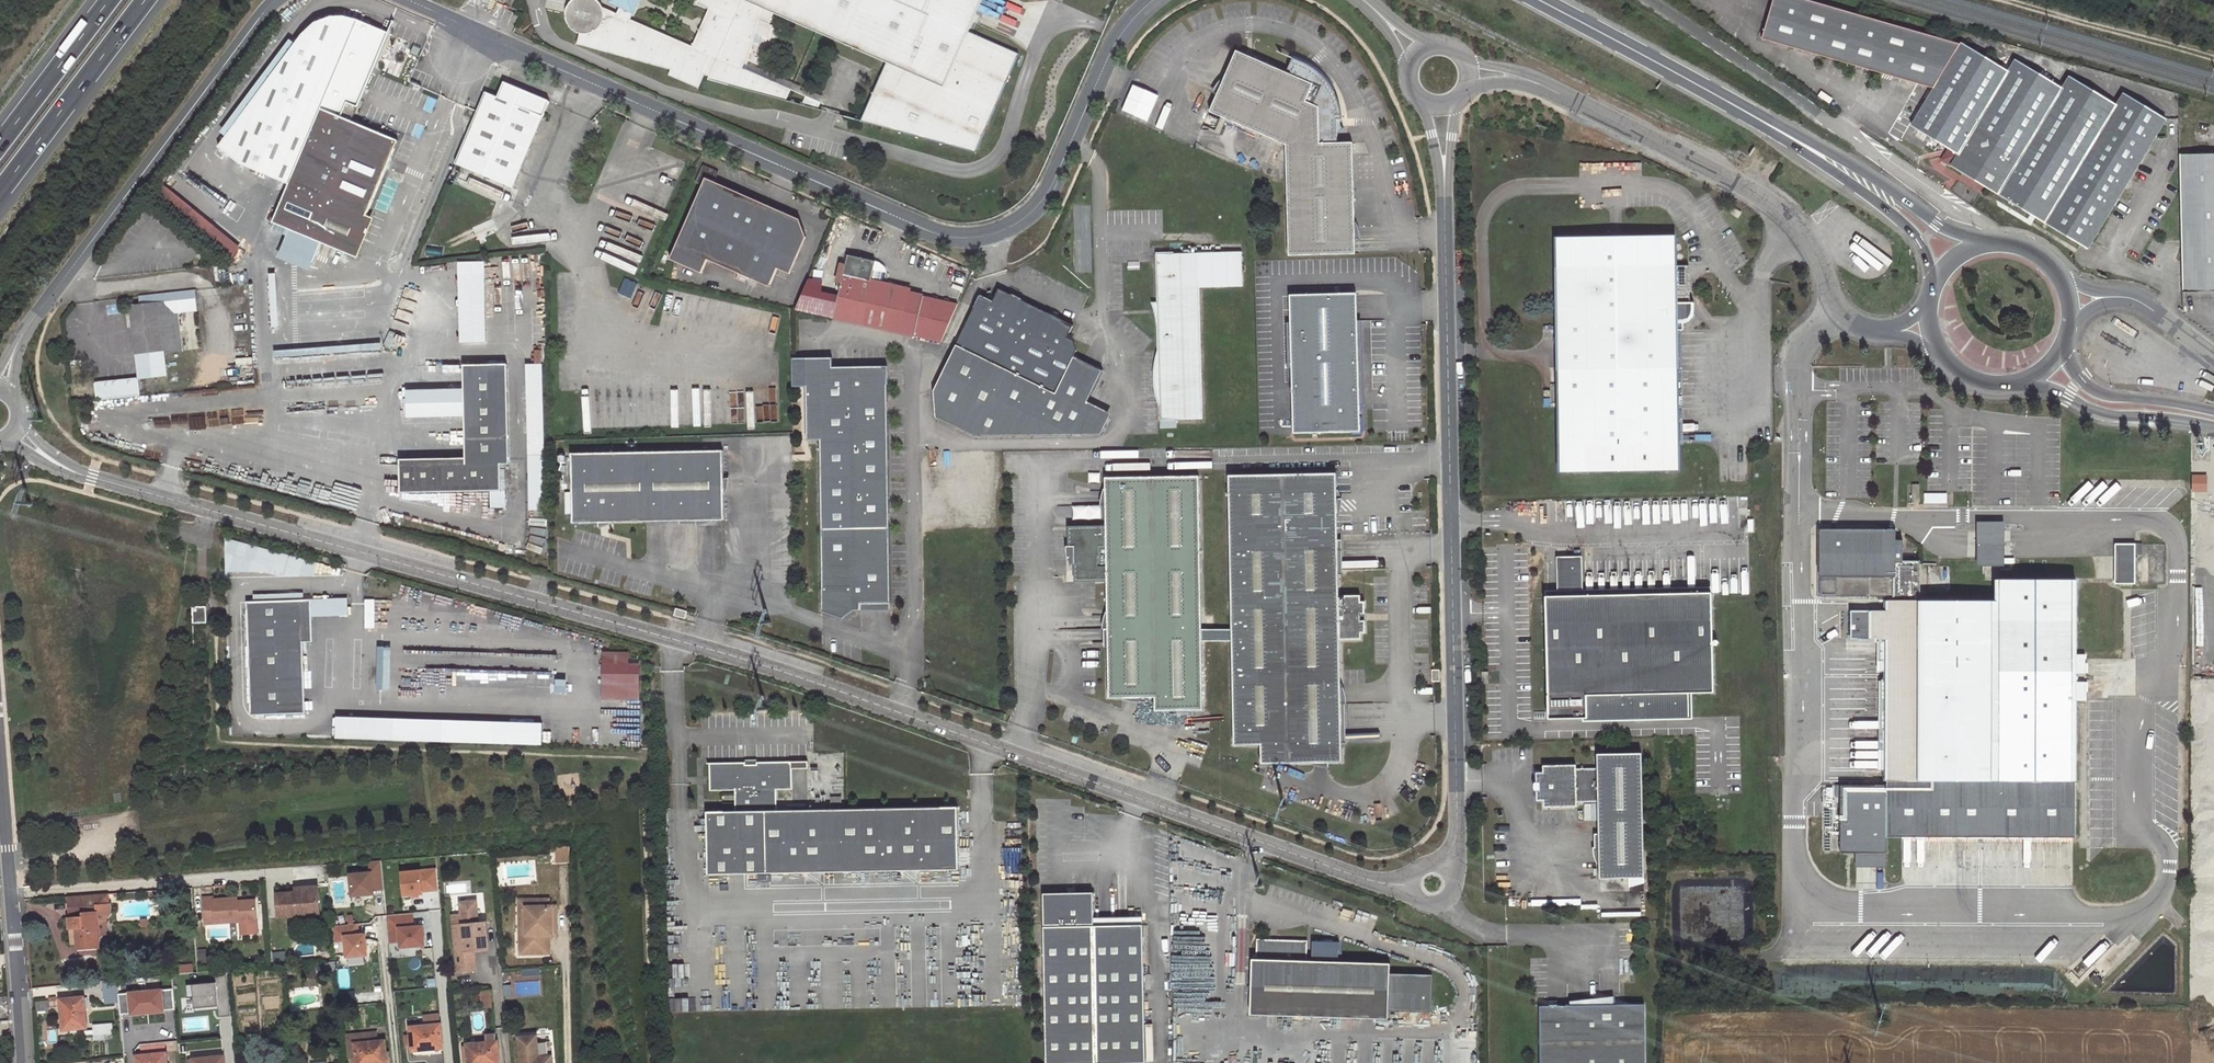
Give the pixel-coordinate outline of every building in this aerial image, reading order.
[(695,3),(708,9),(689,48),(629,21),(616,16),(602,9),(600,6),(597,1),(596,0),(573,0),(572,1),(569,6),(567,10),(567,15),(568,21),(571,25),(576,29),(581,31),(577,43),(700,78),(701,75),(707,76),(706,80),(784,102),(789,92),(739,69),(741,63),(745,64),(761,9),(884,64),(862,114),(890,126),(887,132),(972,157),(1016,57),(966,35),(982,0),(697,0),(695,3)] [(638,0),(616,0),(620,8),(616,16),(629,21),(638,0)] [(1962,41),(1817,0),(1770,0),(1760,37),(1933,86),(1962,41)] [(311,27),(304,34),(220,146),(243,163),(291,183),(322,108),(353,121),(390,32),(356,18),(349,17),(340,16),(334,16),(330,17),(321,20),(316,24),(311,27)] [(1940,159),(2044,222),(2116,103),(2069,75),(2062,87),(2015,58),(2009,70),(1962,41),(1933,86),(1911,126),(1946,148),(1940,159)] [(1306,65),(1293,58),(1289,67),(1292,69),(1291,72),(1237,50),(1211,111),(1284,143),(1289,255),(1338,253),(1337,239),(1354,238),(1350,141),(1338,142),(1337,117),(1342,117),(1340,107),(1336,98),(1332,91),(1327,84),(1318,75),(1311,69),(1306,65)] [(821,99),(745,64),(741,63),(739,69),(789,92),(803,98),(800,104),(816,111),(821,99)] [(515,189),(546,117),(544,116),(549,104),(550,105),(552,102),(506,82),(500,98),(487,92),(457,165),(515,189)] [(2123,92),(2116,103),(2044,222),(2089,249),(2167,118),(2123,92)] [(353,121),(322,108),(291,183),(275,222),(335,247),(352,208),(363,214),(368,215),(399,140),(353,121)] [(890,126),(862,114),(857,123),(887,132),(890,126)] [(2199,118),(2191,138),(2197,141),(2197,153),(2181,154),(2184,293),(2213,292),(2213,124),(2199,118)] [(226,208),(232,195),(198,178),(191,191),(226,208)] [(707,262),(770,287),(777,270),(800,219),(706,178),(671,260),(702,274),(707,262)] [(155,202),(184,226),(195,213),(165,189),(155,202)] [(347,251),(363,214),(352,208),(335,247),(347,251)] [(790,276),(806,237),(800,219),(777,270),(790,276)] [(1560,236),(1562,368),(1563,444),(1563,471),(1676,469),(1674,329),(1681,328),(1680,317),(1685,315),(1687,312),(1687,308),(1687,264),(1671,264),(1672,265),(1669,265),(1668,235),(1560,236)] [(1197,252),(1155,253),(1159,419),(1202,418),(1200,287),(1244,286),(1243,251),(1197,252)] [(914,291),(874,281),(880,261),(848,253),(832,317),(940,342),(956,304),(913,293),(914,291)] [(808,280),(820,283),(822,274),(812,272),(808,280)] [(978,297),(956,343),(933,390),(935,416),(973,434),(1071,434),(1084,407),(1102,370),(1073,356),(1076,350),(1074,344),(1068,341),(1074,327),(996,290),(989,303),(978,297)] [(130,307),(136,358),(139,379),(98,384),(100,402),(141,398),(139,380),(167,377),(164,354),(183,352),(179,313),(197,311),(195,291),(140,298),(141,306),(130,307)] [(1365,433),(1361,294),(1290,296),(1293,435),(1365,433)] [(792,358),(792,386),(805,386),(805,385),(832,385),(832,367),(831,357),(792,358)] [(499,364),(465,365),(467,457),(501,456),(499,364)] [(509,462),(507,364),(499,364),(501,456),(501,462),(509,462)] [(543,364),(527,364),(529,454),(544,454),(543,364)] [(832,385),(805,385),(805,386),(806,440),(819,440),(822,610),(843,617),(842,610),(861,610),(861,603),(891,602),(887,366),(832,367),(832,385)] [(1084,407),(1071,434),(1100,434),(1108,419),(1084,407)] [(724,451),(572,453),(573,523),(725,520),(724,451)] [(467,457),(400,458),(401,492),(502,491),(501,462),(501,456),(467,457)] [(1262,474),(1231,474),(1231,478),(1234,745),(1261,744),(1261,763),(1342,762),(1340,640),(1362,640),(1361,634),(1366,634),(1365,602),(1361,602),(1361,595),(1340,596),(1338,473),(1262,474)] [(1107,523),(1069,524),(1070,559),(1075,559),(1075,581),(1108,580),(1109,697),(1155,696),(1155,710),(1203,709),(1200,475),(1106,476),(1107,523)] [(1768,494),(1768,504),(1781,504),(1781,487),(1772,487),(1772,494),(1768,494)] [(1946,492),(1924,492),(1924,501),(1946,501),(1946,492)] [(2002,521),(1975,521),(1975,563),(2002,563),(2002,521)] [(2072,779),(2073,580),(1994,579),(1994,600),(1917,598),(1917,559),(1894,559),(1894,527),(1818,526),(1817,593),(1884,594),(1884,608),(1847,608),(1847,636),(1884,636),(1882,781),(2072,779)] [(2143,542),(2115,542),(2115,583),(2135,583),(2136,554),(2143,554),(2143,542)] [(1544,592),(1543,597),(1710,593),(1710,588),(1544,592)] [(1710,593),(1543,597),(1547,719),(1584,718),(1583,696),(1692,693),(1712,692),(1710,593)] [(311,600),(247,602),(250,715),(305,714),(302,618),(312,618),(311,600)] [(192,606),(192,623),(194,623),(207,623),(206,606),(192,606)] [(676,608),(674,615),(686,619),(688,611),(676,608)] [(379,649),(381,691),(394,690),(392,648),(379,649)] [(603,700),(641,700),(641,664),(631,664),(630,652),(603,652),(603,700)] [(1440,671),(1432,671),(1432,683),(1440,683),(1440,671)] [(1584,718),(1584,722),(1692,719),(1692,693),(1583,696),(1584,718)] [(545,722),(338,719),(338,742),(545,745),(545,722)] [(1643,874),(1640,750),(1597,751),(1598,765),(1576,765),(1576,761),(1543,762),(1543,769),(1536,769),(1537,797),(1543,797),(1544,803),(1576,803),(1576,799),(1598,798),(1600,875),(1643,874)] [(791,761),(710,762),(710,790),(735,789),(736,810),(707,811),(708,874),(958,869),(957,806),(776,809),(776,788),(792,788),(791,761)] [(2072,779),(1882,781),(1882,785),(1883,838),(2072,836),(2072,779)] [(1883,838),(1882,785),(1838,785),(1838,851),(1853,851),(1883,851),(1883,838)] [(549,848),(550,864),(570,863),(569,847),(549,848)] [(1883,867),(1883,851),(1853,851),(1853,866),(1883,867)] [(372,862),(373,872),(375,890),(384,889),(381,861),(372,862)] [(436,869),(402,872),(404,895),(438,892),(436,869)] [(373,872),(352,874),(355,895),(376,893),(375,890),(373,872)] [(297,893),(278,895),(280,918),(321,914),(319,887),(297,889),(297,893)] [(1095,890),(1045,891),(1047,1062),(1145,1061),(1144,923),(1095,924),(1095,890)] [(149,892),(149,900),(158,900),(157,891),(149,892)] [(76,929),(78,951),(100,950),(102,949),(100,936),(99,920),(107,919),(111,914),(111,905),(109,905),(108,895),(68,898),(70,918),(69,918),(69,930),(76,929)] [(206,924),(239,922),(257,920),(255,901),(237,902),(237,898),(214,900),(214,897),(204,898),(206,924)] [(463,926),(454,927),(458,974),(476,972),(474,952),(489,951),(486,924),(479,925),(476,902),(461,904),(462,916),(463,926)] [(552,907),(526,908),(527,935),(520,935),(520,955),(550,954),(549,935),(552,935),(552,907)] [(392,941),(403,940),(404,948),(428,945),(426,925),(415,926),(413,914),(389,916),(392,941)] [(462,916),(453,917),(454,927),(463,926),(462,916)] [(108,935),(107,919),(99,920),(100,936),(108,935)] [(336,941),(348,940),(350,957),(369,955),(367,934),(359,934),(358,925),(335,927),(336,941)] [(1252,958),(1250,1013),(1388,1018),(1388,1010),(1430,1012),(1432,975),(1389,973),(1390,963),(1307,960),(1307,950),(1256,948),(1256,958),(1252,958)] [(689,996),(690,968),(681,968),(682,959),(671,959),(670,996),(689,996)] [(325,964),(326,976),(335,975),(334,963),(325,964)] [(179,967),(179,974),(194,973),(193,966),(179,967)] [(228,981),(187,985),(188,998),(195,998),(196,1009),(219,1006),(220,1017),(231,1016),(228,981)] [(493,1008),(492,991),(481,991),(483,1008),(493,1008)] [(87,1028),(84,998),(62,1000),(63,1010),(61,1010),(63,1031),(87,1028)] [(1541,1062),(1645,1062),(1645,1005),(1558,1006),(1558,1001),(1551,1001),(1551,1006),(1540,1006),(1541,1044),(1541,1062)] [(94,1038),(114,1037),(113,1024),(93,1025),(94,1038)] [(443,1047),(440,1025),(410,1028),(413,1052),(432,1050),(432,1048),(443,1047)] [(551,1043),(537,1044),(537,1036),(519,1038),(521,1062),(552,1062),(551,1043)] [(385,1041),(355,1044),(357,1062),(388,1062),(385,1041)] [(498,1042),(467,1045),(469,1062),(496,1062),(500,1062),(498,1042)] [(167,1054),(136,1057),(137,1062),(167,1062),(167,1054)]
